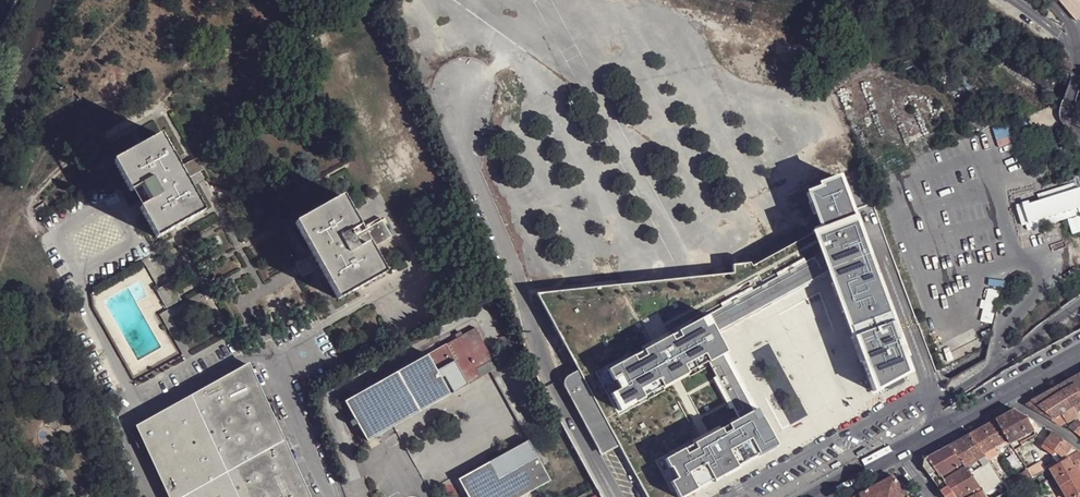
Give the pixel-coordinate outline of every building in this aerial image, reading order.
[(442,8),(471,8),(471,0),(442,0),(442,8)] [(141,208),(157,238),(204,212),(161,135),(114,161),(130,192),(142,186),(151,202),(141,208)] [(917,320),(895,330),(841,178),(822,185),(827,199),(813,204),(816,213),(818,213),(827,239),(818,242),(818,244),(754,271),(753,269),(735,268),(734,274),(538,293),(647,496),(712,496),(768,467),(767,465),(938,374),(917,320)] [(1014,207),(1021,226),(1025,224),(1027,230),(1079,213),(1079,191),(1079,186),(1014,207)] [(362,234),(342,197),(295,223),(313,256),(319,267),(338,300),(385,273),(372,251),(362,234)] [(362,234),(372,251),(393,240),(383,223),(381,224),(379,221),(365,229),(367,232),(362,234)] [(319,267),(313,256),(294,265),(300,278),(319,267)] [(167,307),(181,299),(172,283),(158,290),(167,307)] [(981,321),(992,323),(997,290),(985,288),(981,321)] [(345,401),(367,441),(480,378),(476,368),(491,360),(493,359),(475,328),(345,401)] [(476,368),(480,378),(490,372),(528,440),(543,466),(549,462),(491,360),(476,368)] [(272,408),(254,373),(138,426),(170,496),(311,496),(272,408)] [(1078,411),(1079,409),(1079,374),(1062,384),(1078,411)] [(1078,411),(1062,384),(1032,401),(1054,419),(1062,414),(1067,422),(1079,413),(1078,411)] [(1053,420),(1054,419),(1032,401),(1026,404),(1026,406),(1051,421),(1053,420)] [(1011,442),(1012,443),(1036,430),(1028,417),(1017,409),(999,419),(1005,430),(1010,439),(1011,442)] [(1067,422),(1062,414),(1054,419),(1053,420),(1062,426),(1065,424),(1067,422)] [(994,422),(986,426),(990,434),(997,447),(1000,445),(1010,439),(1005,430),(999,419),(994,422)] [(1077,419),(1069,427),(1076,433),(1079,436),(1079,421),(1077,419)] [(979,430),(971,434),(985,453),(996,447),(997,447),(990,434),(986,426),(979,430)] [(1064,457),(1073,446),(1055,432),(1046,443),(1054,450),(1064,457)] [(971,434),(951,445),(967,466),(967,467),(986,455),(985,453),(971,434)] [(550,480),(543,466),(528,440),(458,479),(468,496),(520,496),(550,480)] [(1053,452),(1054,450),(1046,443),(1045,445),(1053,452)] [(967,466),(951,445),(926,459),(925,466),(936,482),(967,466)] [(1073,446),(1064,457),(1066,459),(1079,451),(1073,446)] [(996,447),(985,453),(986,455),(989,459),(1000,453),(996,447)] [(1058,478),(1078,467),(1079,466),(1079,452),(1052,468),(1056,475),(1058,478)] [(972,473),(991,462),(989,459),(986,455),(967,467),(972,473)] [(1039,474),(1046,470),(1041,463),(1034,467),(1039,474)] [(947,496),(961,496),(978,488),(981,486),(972,473),(967,467),(967,466),(936,482),(947,496)] [(1034,477),(1039,474),(1034,467),(1029,470),(1034,477)] [(1058,478),(1064,489),(1062,489),(1066,495),(1067,494),(1069,496),(1077,496),(1079,495),(1079,469),(1078,467),(1058,478)] [(1029,470),(1017,476),(1022,484),(1034,477),(1029,470)] [(895,476),(889,479),(861,494),(863,496),(910,496),(895,476)] [(1017,476),(1006,483),(1011,490),(1022,484),(1017,476)] [(984,491),(989,496),(999,496),(1011,490),(1006,483),(1004,480),(984,491)]
